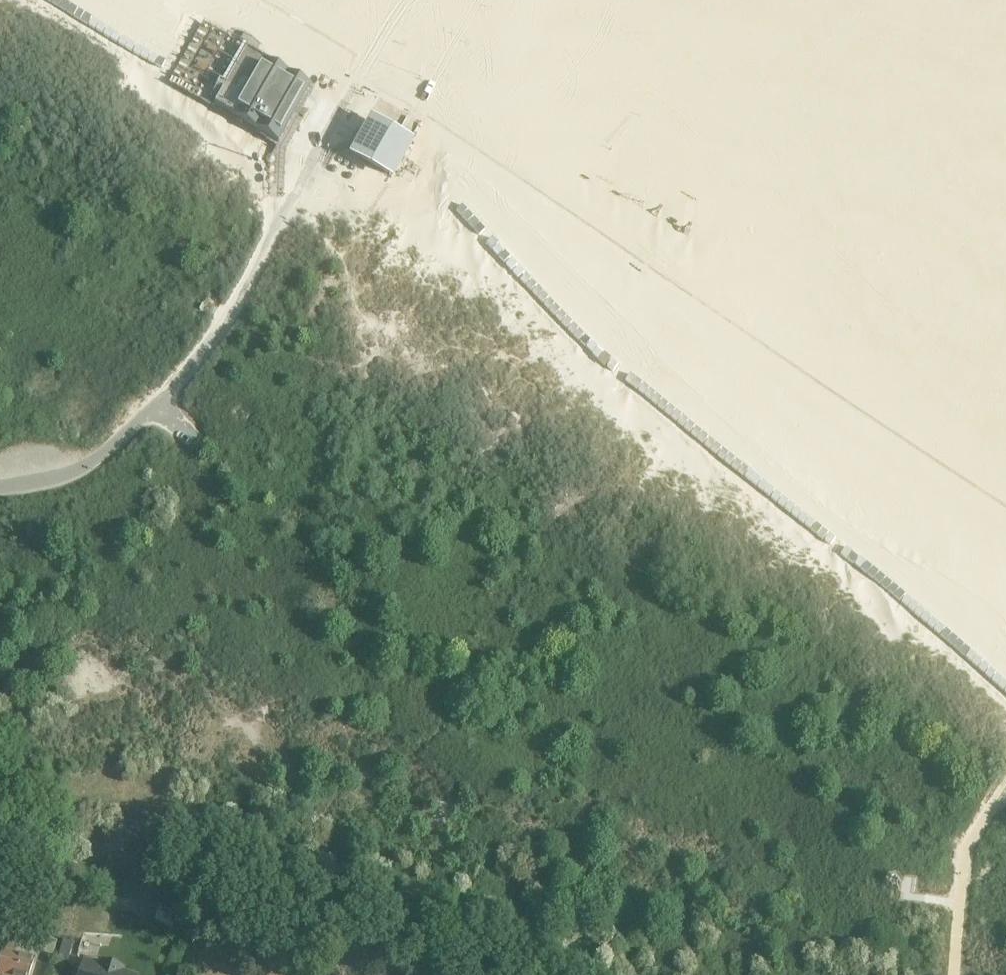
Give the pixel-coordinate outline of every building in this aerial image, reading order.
[(245,51),(213,106),(278,143),(310,88),(245,51)] [(371,124),(354,156),(390,176),(408,144),(371,124)] [(0,959),(0,974),(29,974),(34,959),(15,953),(17,945),(6,942),(3,950),(0,959)] [(80,961),(76,974),(128,974),(80,961)]
